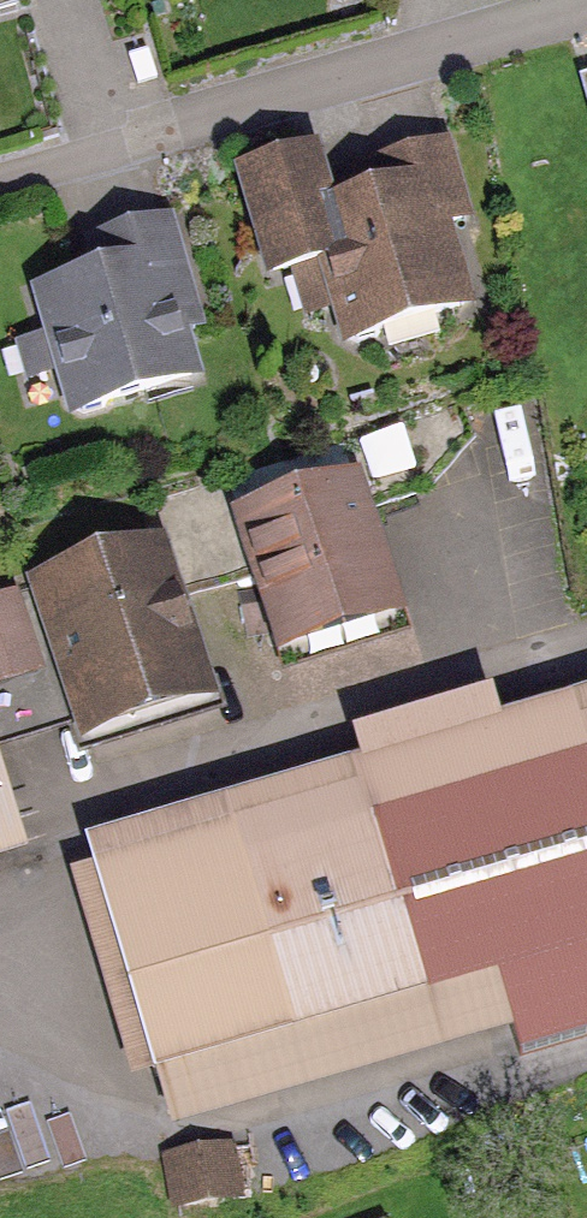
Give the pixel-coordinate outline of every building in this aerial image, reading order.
[(36,1),(36,0),(0,0),(0,10),(36,1)] [(323,153),(243,172),(271,286),(292,281),(302,322),(327,316),(335,348),(468,316),(448,236),(475,230),(454,144),(328,174),(323,153)] [(174,219),(89,243),(99,275),(32,294),(44,337),(13,345),(26,392),(54,384),(64,421),(204,382),(192,340),(207,336),(174,219)] [(360,478),(238,515),(283,661),(404,624),(360,478)] [(166,542),(31,582),(83,753),(218,712),(166,542)] [(0,602),(0,690),(35,680),(11,599),(0,602)] [(92,844),(177,1144),(586,1028),(586,700),(503,724),(495,698),(356,737),(365,768),(92,844)] [(31,864),(0,757),(0,873),(31,864)] [(162,1162),(174,1217),(194,1217),(246,1207),(234,1147),(162,1162)]
